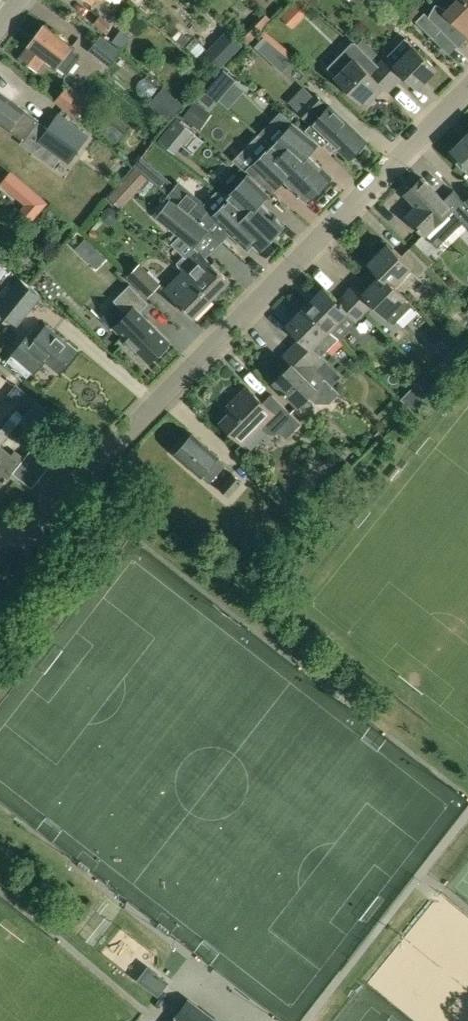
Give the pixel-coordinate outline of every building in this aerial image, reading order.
[(280,13),(292,25),(311,6),(306,0),(293,0),(280,13)] [(416,21),(425,29),(433,37),(442,29),(458,44),(459,45),(467,36),(467,0),(455,0),(446,9),(436,4),(428,16),(424,12),(420,16),(416,21)] [(100,14),(94,23),(104,30),(111,22),(100,14)] [(45,24),(20,56),(37,69),(47,57),(68,73),(81,56),(71,48),(73,45),(45,24)] [(120,30),(112,41),(122,48),(130,38),(120,30)] [(227,31),(208,51),(222,65),(241,44),(227,31)] [(183,33),(178,38),(185,45),(191,40),(183,33)] [(101,35),(89,51),(110,66),(111,65),(121,51),(101,35)] [(265,36),(255,46),(282,71),(293,60),(265,36)] [(353,40),(327,67),(336,77),(361,101),(362,101),(366,106),(377,94),(384,87),(388,91),(397,82),(377,63),(365,50),(353,40)] [(386,54),(377,63),(397,82),(405,74),(418,87),(437,68),(412,44),(403,54),(395,46),(387,55),(386,54)] [(225,69),(206,91),(218,101),(220,99),(235,81),(237,79),(225,69)] [(149,73),(145,78),(158,87),(153,94),(155,95),(152,98),(173,116),(174,116),(185,104),(161,84),(161,83),(149,73)] [(69,83),(55,100),(75,118),(90,101),(69,83)] [(235,106),(251,95),(245,86),(229,98),(235,106)] [(10,129),(11,130),(24,139),(38,120),(25,110),(0,91),(0,122),(10,129)] [(316,92),(298,110),(308,121),(326,102),(316,92)] [(193,104),(185,117),(195,124),(204,110),(193,104)] [(313,124),(307,130),(322,145),(328,140),(337,149),(338,148),(349,158),(357,151),(360,151),(366,146),(365,142),(367,140),(345,119),(344,119),(330,106),(313,124)] [(207,112),(198,122),(212,135),(221,125),(207,112)] [(58,113),(37,141),(67,164),(88,135),(58,113)] [(292,123),(273,147),(282,154),(285,157),(287,155),(320,188),(331,177),(308,154),(309,153),(304,148),(312,139),(292,123)] [(168,128),(159,139),(175,151),(184,140),(168,128)] [(450,150),(467,168),(467,139),(464,135),(450,150)] [(259,157),(245,171),(249,174),(269,193),(282,180),(305,203),(320,188),(287,155),(285,157),(282,154),(273,147),(271,145),(259,157)] [(142,154),(133,166),(144,175),(148,171),(145,169),(151,161),(142,154)] [(118,184),(108,195),(122,207),(132,195),(147,178),(144,175),(133,166),(118,184)] [(12,171),(1,183),(27,205),(37,193),(12,171)] [(249,174),(228,196),(230,198),(237,205),(238,203),(271,237),(284,224),(260,202),(269,193),(249,174)] [(405,193),(415,205),(405,214),(426,235),(444,217),(453,209),(467,225),(467,201),(466,199),(465,200),(454,189),(444,199),(422,176),(405,193)] [(178,182),(168,194),(199,220),(209,208),(178,182)] [(172,198),(156,216),(195,247),(210,229),(172,198)] [(230,198),(213,215),(247,249),(253,243),(259,249),(271,237),(238,203),(237,205),(230,198)] [(109,204),(102,210),(103,219),(111,222),(118,217),(117,208),(109,204)] [(86,257),(96,247),(85,237),(76,247),(86,257)] [(387,242),(369,261),(381,273),(380,273),(393,286),(395,284),(412,267),(420,275),(429,266),(410,247),(401,255),(387,242)] [(177,262),(176,266),(183,273),(184,274),(210,299),(230,279),(211,261),(211,262),(203,254),(197,247),(187,257),(184,256),(177,262)] [(140,263),(128,275),(148,295),(160,283),(140,263)] [(183,273),(166,290),(193,317),(210,299),(184,274),(183,273)] [(355,282),(345,292),(365,311),(374,302),(387,316),(393,322),(413,302),(407,296),(395,284),(393,286),(380,273),(363,290),(355,282)] [(0,305),(0,310),(18,324),(42,295),(21,279),(0,305)] [(130,285),(114,301),(127,314),(115,327),(128,340),(125,342),(135,351),(137,349),(150,362),(158,354),(161,356),(170,347),(167,344),(169,342),(139,313),(149,303),(130,285)] [(325,286),(305,306),(329,330),(330,329),(338,337),(339,338),(365,311),(345,292),(338,299),(325,286)] [(305,306),(288,323),(301,337),(292,346),(317,370),(318,369),(326,361),(320,355),(338,337),(330,329),(329,330),(305,306)] [(30,332),(12,354),(34,372),(44,359),(60,371),(78,349),(46,324),(36,337),(30,332)] [(292,363),(274,381),(299,406),(310,395),(318,403),(331,403),(340,393),(326,379),(327,378),(318,369),(317,370),(292,346),(283,355),(292,363)] [(424,377),(403,399),(413,409),(434,387),(424,377)] [(235,412),(223,424),(244,445),(262,427),(266,432),(270,434),(276,434),(280,432),(287,439),(301,425),(272,397),(264,405),(246,390),(230,407),(235,412)] [(15,413),(10,419),(17,424),(22,418),(15,413)] [(0,446),(7,438),(17,424),(10,419),(0,432),(0,446)] [(193,433),(175,453),(202,476),(209,482),(226,463),(219,456),(193,433)] [(43,434),(35,444),(55,460),(63,450),(43,434)] [(35,444),(28,453),(48,469),(55,460),(35,444)] [(13,472),(20,463),(24,458),(15,450),(11,455),(0,446),(0,489),(13,472)] [(24,458),(20,463),(41,479),(48,469),(28,453),(24,458)] [(20,463),(13,472),(33,488),(41,479),(20,463)] [(233,472),(219,487),(230,497),(243,481),(233,472)] [(148,969),(140,980),(157,993),(166,981),(148,969)] [(172,1020),(218,1020),(189,999),(172,1020)]
